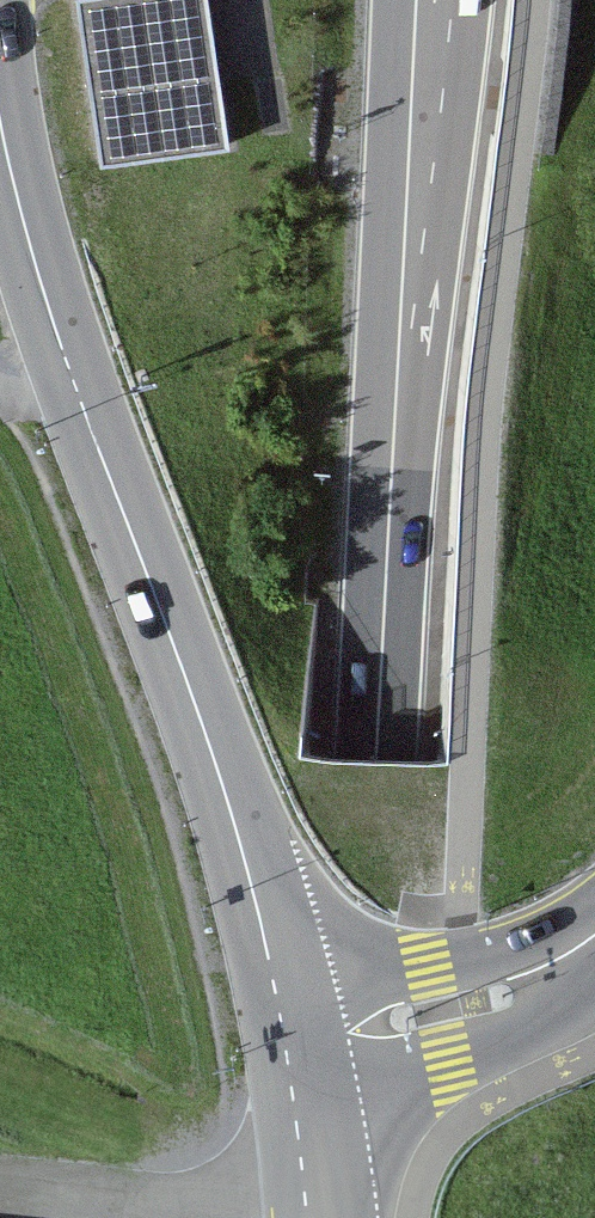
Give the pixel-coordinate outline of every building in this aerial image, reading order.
[(112,166),(239,149),(219,0),(90,0),(112,166)]
